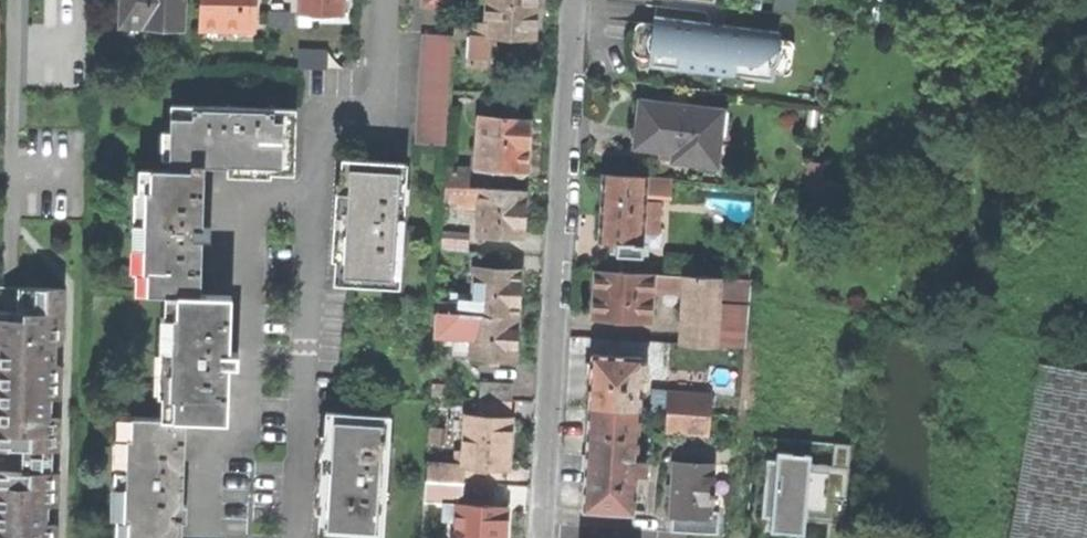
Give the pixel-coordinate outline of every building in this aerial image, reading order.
[(183,25),(184,0),(122,0),(121,23),(183,25)] [(199,26),(254,27),(255,0),(200,0),(199,26)] [(299,20),(309,21),(309,15),(331,16),(331,12),(342,12),(342,0),(299,0),(299,20)] [(487,21),(472,20),(469,62),(486,64),(488,44),(496,45),(497,33),(534,35),(536,9),(536,0),(489,0),(487,21)] [(653,65),(780,79),(785,32),(657,15),(657,19),(649,19),(644,20),(639,23),(638,35),(637,50),(640,55),(645,57),(651,56),(653,65)] [(451,87),(454,34),(422,31),(416,141),(447,143),(450,107),(451,87)] [(502,90),(451,87),(450,107),(486,109),(486,106),(501,107),(502,90)] [(660,159),(715,166),(722,112),(640,102),(638,124),(635,147),(661,150),(660,159)] [(171,103),(169,167),(203,168),(204,163),(211,163),(211,168),(221,169),(293,171),(295,106),(171,103)] [(528,119),(481,116),(478,164),(526,167),(527,145),(528,119)] [(333,282),(398,285),(406,161),(341,157),(336,238),(333,282)] [(136,291),(166,292),(200,293),(202,236),(210,236),(210,231),(210,225),(202,225),(203,168),(169,167),(138,166),(138,190),(143,190),(142,232),(137,232),(137,238),(142,238),(141,267),(136,267),(136,291)] [(467,184),(468,168),(446,167),(445,183),(450,183),(467,184)] [(598,242),(643,244),(644,216),(653,215),(653,204),(645,203),(646,194),(671,195),(671,179),(602,175),(600,211),(598,242)] [(525,188),(467,184),(450,183),(450,190),(456,190),(456,196),(466,197),(465,204),(480,205),(478,232),(522,234),(524,205),(525,188)] [(469,248),(470,230),(442,228),(441,246),(469,248)] [(467,265),(469,248),(441,246),(440,263),(467,265)] [(667,257),(665,275),(689,276),(691,258),(667,257)] [(520,268),(476,266),(474,298),(438,296),(437,309),(517,315),(519,294),(520,268)] [(594,317),(650,321),(652,290),(684,292),(681,343),(714,344),(718,277),(689,276),(665,275),(597,271),(595,299),(594,317)] [(57,474),(51,474),(51,460),(52,449),(57,449),(60,366),(54,366),(55,353),(55,342),(61,342),(62,288),(0,287),(0,537),(55,537),(57,474)] [(163,392),(162,416),(185,416),(227,417),(228,361),(237,362),(237,356),(237,350),(228,350),(230,293),(200,293),(166,292),(165,314),(170,314),(168,392),(163,392)] [(516,331),(517,315),(437,309),(435,333),(454,333),(452,352),(491,355),(499,355),(515,356),(516,331)] [(590,380),(588,408),(638,411),(641,377),(646,378),(647,363),(641,363),(641,358),(592,355),(590,380)] [(1038,363),(1008,537),(1086,537),(1086,371),(1038,363)] [(514,379),(480,377),(478,396),(482,396),(512,398),(514,379)] [(444,394),(445,382),(432,381),(431,394),(444,394)] [(654,386),(651,411),(710,415),(712,395),(667,393),(668,387),(654,386)] [(509,448),(512,398),(482,396),(480,414),(467,413),(465,448),(457,447),(455,462),(427,460),(426,477),(452,479),(464,479),(464,462),(508,465),(509,448)] [(635,474),(645,474),(646,461),(635,460),(637,420),(653,421),(652,430),(664,431),(665,432),(709,434),(710,415),(651,411),(638,411),(588,408),(585,456),(582,511),(632,513),(635,474)] [(377,537),(383,537),(390,413),(325,410),(322,471),(318,534),(377,537)] [(183,479),(185,416),(162,416),(121,414),(120,439),(124,439),(123,515),(119,515),(118,537),(181,537),(183,479)] [(429,441),(441,442),(442,425),(430,424),(429,441)] [(773,450),(773,531),(828,531),(828,450),(773,450)] [(671,495),(669,532),(683,533),(718,535),(719,518),(708,517),(710,496),(713,496),(713,492),(710,492),(711,466),(673,463),(671,495)] [(451,493),(452,479),(426,477),(425,491),(451,493)] [(445,501),(444,517),(456,518),(455,537),(504,537),(505,519),(506,504),(445,501)] [(423,528),(422,537),(439,537),(439,529),(423,528)]
